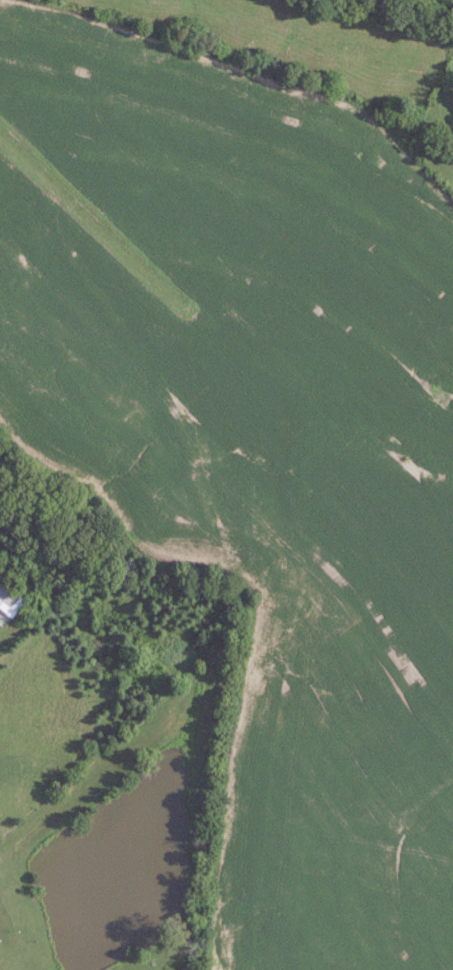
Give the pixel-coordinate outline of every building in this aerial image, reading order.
[(16,614),(28,601),(2,578),(0,581),(0,599),(16,614)]
